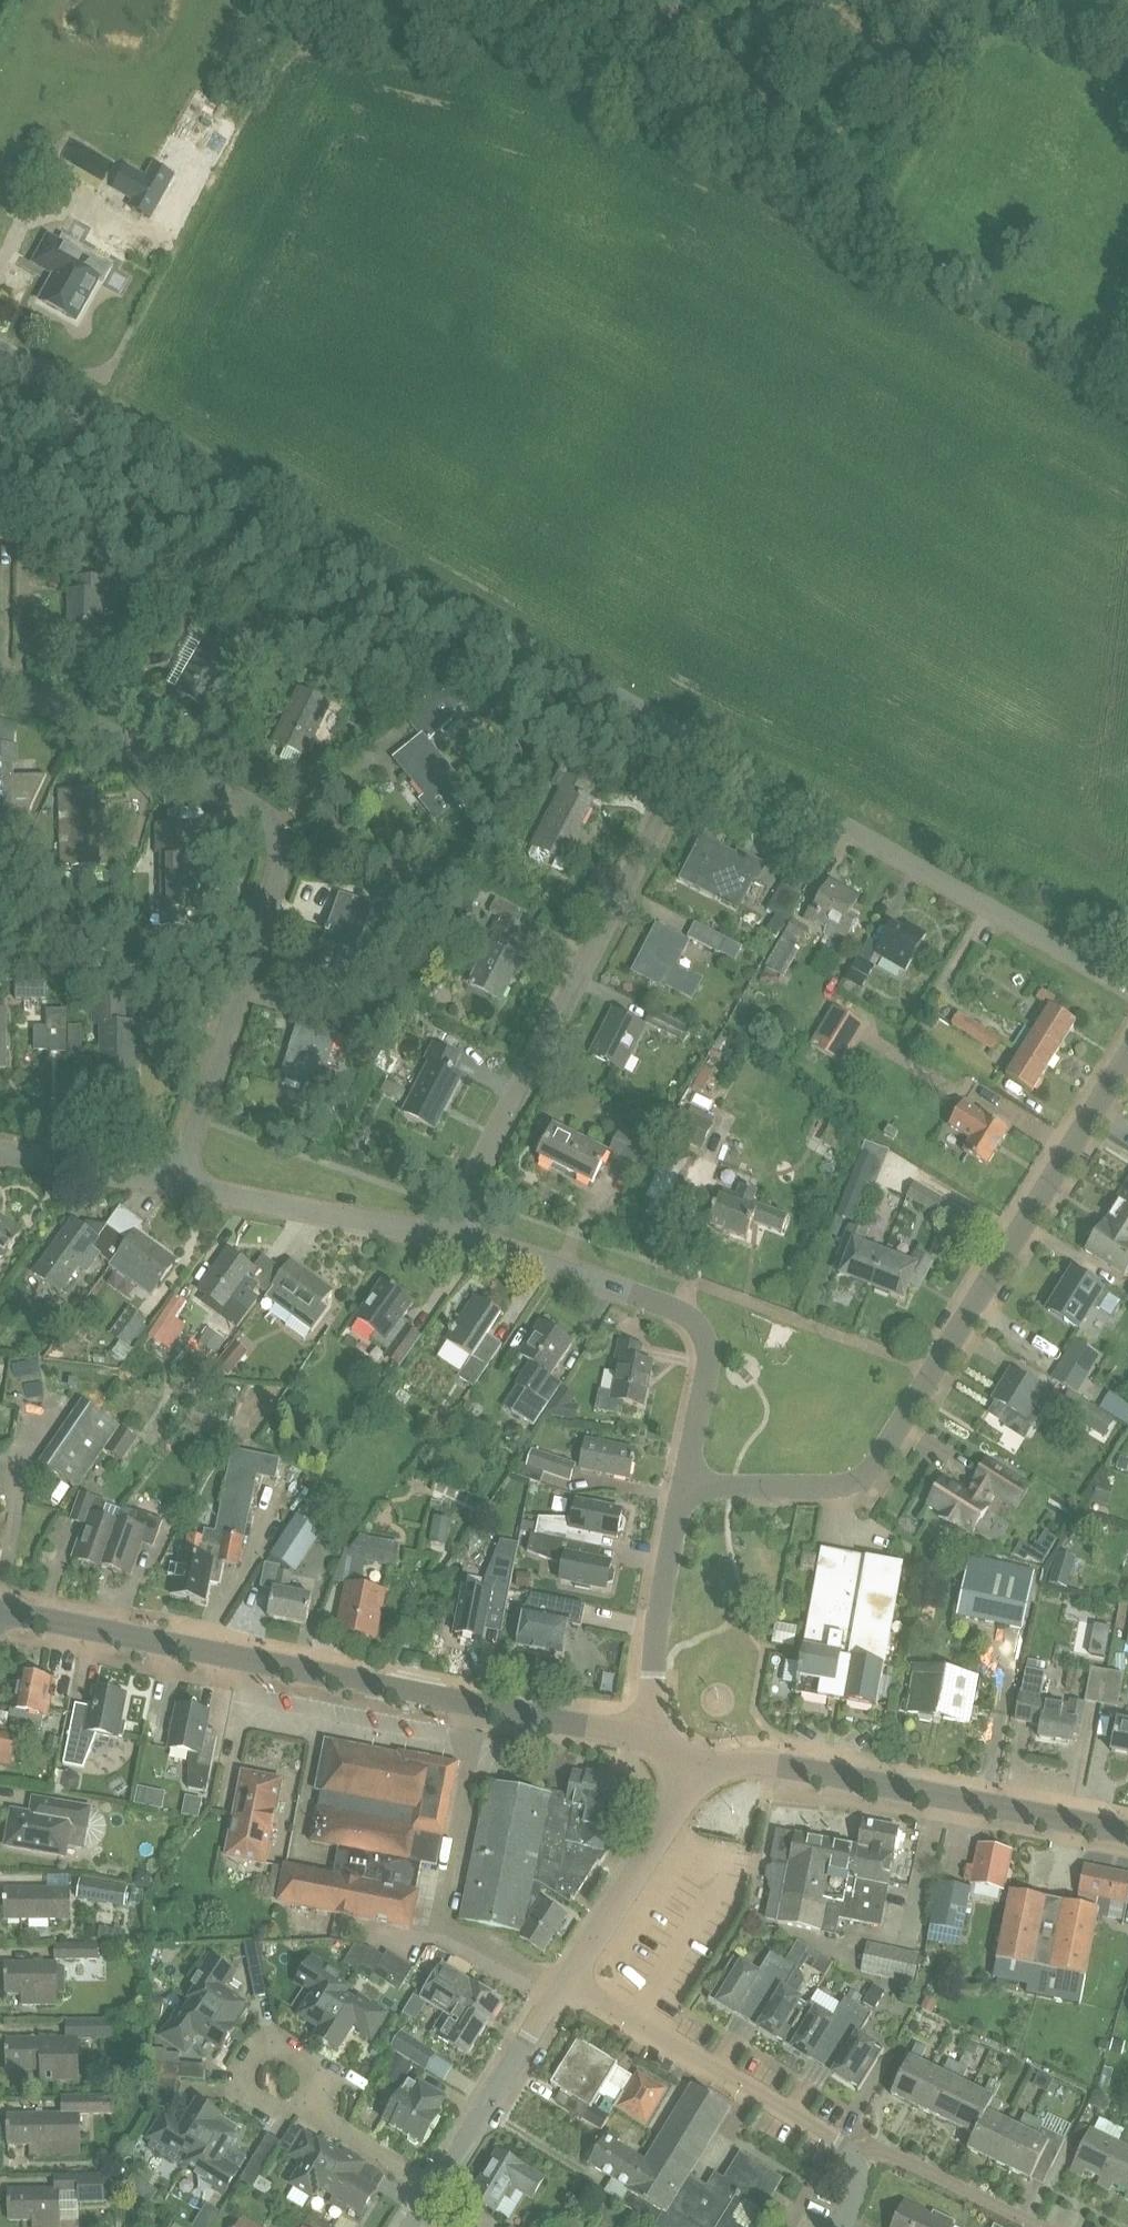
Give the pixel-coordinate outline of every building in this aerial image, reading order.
[(155,164),(131,208),(149,218),(174,175),(155,164)] [(40,301),(77,321),(101,278),(85,268),(98,246),(62,226),(36,271),(52,280),(40,301)] [(69,640),(101,641),(102,593),(107,593),(107,578),(78,577),(78,591),(70,591),(69,640)] [(176,690),(205,707),(234,656),(205,640),(176,690)] [(274,741),(306,756),(331,704),(299,689),(274,741)] [(422,800),(436,818),(469,792),(427,742),(457,716),(436,692),(405,717),(422,737),(397,758),(428,796),(422,800)] [(14,845),(14,825),(23,825),(48,775),(12,776),(12,763),(18,763),(17,744),(0,745),(0,845),(14,845)] [(549,852),(572,863),(582,843),(575,839),(595,801),(586,797),(592,785),(563,770),(557,782),(565,786),(535,844),(529,855),(531,859),(540,863),(544,862),(549,852)] [(72,865),(72,866),(106,865),(105,807),(93,807),(93,790),(59,791),(61,866),(72,865)] [(164,909),(164,926),(184,926),(184,908),(198,908),(197,851),(185,851),(185,824),(161,824),(161,837),(156,837),(156,853),(162,853),(164,909)] [(759,869),(704,840),(688,869),(721,886),(716,895),(739,907),(759,869)] [(412,875),(392,873),(390,887),(405,888),(410,888),(412,875)] [(817,918),(848,936),(859,916),(850,911),(859,896),(832,880),(813,912),(810,910),(805,919),(814,924),(817,918)] [(766,931),(776,938),(802,897),(782,884),(767,908),(777,914),(766,931)] [(332,983),(359,993),(382,926),(368,922),(374,903),(342,892),(327,941),(344,946),(332,983)] [(472,983),(502,998),(528,947),(519,943),(527,927),(518,923),(524,913),(497,898),(490,910),(501,916),(494,930),(498,932),(472,983)] [(457,901),(459,917),(474,914),(471,899),(457,901)] [(778,981),(787,986),(793,975),(787,972),(801,948),(796,946),(800,940),(801,941),(809,928),(794,919),(786,931),(786,930),(765,966),(781,975),(778,981)] [(689,937),(720,953),(728,939),(696,923),(689,937)] [(881,954),(906,968),(925,933),(909,924),(905,931),(893,924),(881,946),(884,948),(881,954)] [(666,986),(692,999),(703,979),(676,965),(688,943),(658,927),(636,971),(666,986)] [(722,952),(737,960),(744,947),(729,939),(722,952)] [(78,961),(85,947),(73,940),(65,955),(78,961)] [(846,981),(861,989),(875,965),(860,956),(846,981)] [(116,973),(116,960),(88,960),(87,973),(116,973)] [(46,984),(16,984),(16,1000),(46,1000),(46,984)] [(1038,1026),(1064,1042),(1076,1022),(1055,1008),(1061,999),(1043,988),(1038,996),(1052,1004),(1038,1026)] [(101,1024),(102,1081),(136,1081),(136,1023),(125,1023),(125,995),(97,995),(97,1024),(101,1024)] [(841,1064),(865,1025),(834,1006),(810,1045),(841,1064)] [(67,1052),(67,1008),(49,1008),(49,1026),(36,1026),(36,1050),(49,1050),(49,1052),(67,1052)] [(676,1038),(683,1042),(690,1028),(683,1025),(652,1009),(645,1022),(676,1038)] [(593,1055),(622,1070),(645,1026),(616,1010),(593,1055)] [(951,1023),(994,1050),(1001,1038),(959,1011),(951,1023)] [(280,1076),(338,1096),(345,1074),(327,1068),(339,1032),(359,1039),(364,1025),(329,1013),(324,1027),(299,1019),(280,1076)] [(1023,1050),(1049,1065),(1064,1042),(1038,1026),(1023,1050)] [(405,1110),(436,1126),(463,1074),(454,1069),(462,1054),(436,1041),(427,1057),(432,1059),(405,1110)] [(1007,1075),(1033,1091),(1049,1065),(1023,1050),(1007,1075)] [(964,1150),(987,1165),(1009,1130),(988,1117),(989,1115),(965,1101),(951,1126),(972,1138),(964,1150)] [(667,1134),(702,1150),(715,1124),(679,1108),(667,1134)] [(662,1113),(657,1122),(668,1128),(673,1119),(662,1113)] [(594,1183),(609,1155),(609,1154),(608,1153),(556,1126),(541,1156),(544,1158),(542,1161),(552,1166),(554,1163),(594,1183)] [(609,1154),(609,1155),(636,1169),(650,1141),(621,1127),(608,1153),(609,1154)] [(736,1143),(731,1166),(745,1169),(750,1146),(736,1143)] [(679,1154),(662,1146),(642,1190),(659,1198),(679,1154)] [(838,1215),(854,1222),(875,1168),(859,1162),(838,1215)] [(906,1196),(937,1214),(945,1199),(915,1181),(906,1196)] [(1127,1202),(1127,1182),(1119,1196),(1127,1202)] [(711,1223),(748,1236),(753,1220),(782,1230),(787,1214),(751,1202),(756,1188),(741,1183),(737,1194),(724,1190),(722,1196),(720,1195),(711,1223)] [(1127,1239),(1127,1202),(1119,1196),(1118,1199),(1120,1200),(1105,1224),(1127,1239)] [(115,1223),(129,1239),(146,1223),(132,1208),(115,1223)] [(22,1231),(0,1215),(0,1262),(22,1231)] [(59,1293),(78,1267),(87,1274),(101,1254),(104,1256),(120,1233),(109,1225),(88,1222),(85,1227),(75,1219),(34,1275),(59,1293)] [(1126,1276),(1127,1272),(1127,1239),(1105,1224),(1103,1223),(1086,1251),(1126,1276)] [(841,1273),(873,1286),(886,1252),(864,1243),(869,1231),(851,1224),(842,1247),(850,1250),(841,1273)] [(120,1233),(104,1256),(115,1264),(120,1258),(161,1287),(179,1262),(139,1232),(132,1242),(120,1233)] [(255,1282),(258,1285),(275,1262),(265,1254),(255,1268),(231,1250),(201,1290),(208,1295),(202,1303),(220,1316),(226,1308),(225,1308),(231,1300),(238,1304),(255,1282)] [(873,1286),(904,1298),(914,1273),(923,1279),(934,1261),(917,1250),(911,1262),(886,1252),(873,1286)] [(265,1298),(311,1332),(328,1310),(322,1306),(333,1291),(293,1261),(286,1270),(275,1262),(258,1285),(268,1292),(265,1298)] [(1048,1309),(1078,1327),(1092,1305),(1100,1310),(1110,1293),(1103,1289),(1104,1287),(1073,1268),(1048,1309)] [(386,1356),(400,1366),(421,1336),(400,1321),(413,1302),(383,1281),(357,1317),(378,1333),(374,1338),(391,1350),(386,1356)] [(458,1377),(474,1387),(482,1376),(503,1344),(487,1334),(502,1312),(475,1294),(445,1340),(471,1357),(466,1365),(458,1377)] [(111,1333),(128,1345),(147,1319),(130,1307),(111,1333)] [(551,1375),(573,1341),(541,1321),(521,1352),(533,1360),(518,1383),(528,1390),(514,1411),(534,1425),(562,1382),(551,1375)] [(199,1342),(214,1353),(225,1338),(210,1327),(199,1342)] [(215,1366),(230,1377),(250,1351),(235,1340),(215,1366)] [(596,1410),(622,1415),(625,1401),(644,1405),(653,1360),(640,1358),(642,1345),(620,1340),(614,1369),(617,1370),(613,1393),(600,1390),(596,1410)] [(1052,1379),(1078,1394),(1101,1356),(1076,1340),(1052,1379)] [(133,1350),(128,1347),(121,1342),(113,1353),(124,1362),(133,1350)] [(995,1398),(1033,1421),(1036,1415),(1039,1416),(1048,1403),(1039,1398),(1045,1388),(1013,1368),(995,1398)] [(224,1396),(237,1400),(240,1390),(228,1386),(224,1396)] [(1066,1413),(1090,1428),(1100,1411),(1069,1392),(1061,1405),(1068,1409),(1066,1413)] [(355,1405),(366,1412),(373,1401),(362,1394),(355,1405)] [(40,1462),(78,1489),(105,1449),(121,1426),(83,1399),(40,1462)] [(555,1401),(545,1416),(577,1422),(580,1406),(555,1401)] [(105,1449),(122,1461),(138,1438),(121,1426),(105,1449)] [(580,1469),(629,1479),(633,1461),(634,1461),(635,1458),(634,1457),(636,1449),(588,1439),(580,1469)] [(172,1596),(206,1603),(210,1581),(223,1584),(227,1562),(240,1565),(257,1476),(276,1479),(281,1459),(233,1449),(216,1532),(206,1530),(204,1537),(191,1534),(187,1553),(181,1552),(172,1596)] [(528,1466),(544,1472),(570,1481),(575,1466),(533,1452),(528,1466)] [(1121,1455),(1117,1467),(1127,1470),(1127,1467),(1127,1457),(1121,1455)] [(965,1525),(975,1531),(990,1506),(988,1505),(993,1497),(1017,1511),(1033,1486),(989,1459),(968,1492),(945,1478),(930,1503),(944,1511),(941,1516),(962,1529),(965,1525)] [(512,1474),(540,1484),(544,1472),(528,1466),(520,1463),(512,1474)] [(1105,1502),(1110,1487),(1099,1484),(1094,1499),(1105,1502)] [(102,1567),(103,1564),(118,1523),(102,1518),(108,1502),(82,1493),(72,1521),(86,1526),(75,1558),(102,1567)] [(532,1533),(531,1534),(589,1546),(592,1533),(617,1538),(618,1534),(624,1531),(626,1521),(622,1516),(623,1511),(576,1502),(573,1519),(539,1518),(538,1524),(523,1521),(521,1531),(532,1533)] [(103,1564),(130,1574),(142,1541),(154,1545),(163,1520),(139,1512),(135,1526),(119,1520),(118,1523),(103,1564)] [(269,1555),(295,1573),(323,1532),(297,1515),(269,1555)] [(431,1542),(446,1545),(451,1521),(436,1518),(431,1542)] [(1045,1532),(1030,1558),(1042,1565),(1057,1539),(1045,1532)] [(560,1581),(607,1590),(608,1585),(614,1582),(616,1572),(611,1568),(612,1563),(587,1558),(589,1546),(531,1534),(528,1552),(552,1562),(564,1564),(560,1581)] [(349,1558),(395,1567),(400,1543),(360,1536),(350,1549),(349,1558)] [(487,1614),(505,1617),(519,1545),(501,1541),(481,1591),(464,1588),(461,1603),(456,1602),(453,1616),(459,1617),(455,1634),(459,1635),(458,1640),(477,1644),(478,1639),(482,1640),(487,1614)] [(1050,1583),(1068,1589),(1077,1557),(1058,1552),(1050,1583)] [(957,1615),(1023,1630),(1032,1586),(1035,1572),(970,1557),(957,1615)] [(836,1701),(877,1708),(902,1566),(870,1560),(867,1581),(858,1580),(836,1701)] [(268,1616),(306,1624),(311,1596),(287,1591),(290,1574),(278,1571),(279,1566),(265,1564),(261,1586),(273,1589),(268,1616)] [(796,1693),(836,1701),(858,1580),(818,1572),(796,1693)] [(519,1586),(533,1587),(533,1573),(520,1573),(519,1586)] [(339,1630),(376,1637),(385,1591),(348,1584),(339,1630)] [(519,1647),(562,1655),(568,1625),(581,1627),(586,1605),(554,1599),(552,1609),(527,1604),(519,1647)] [(1110,1627),(1094,1624),(1091,1637),(1107,1640),(1110,1627)] [(1108,1671),(1102,1704),(1118,1707),(1125,1674),(1124,1674),(1127,1653),(1112,1650),(1108,1671)] [(960,1721),(969,1722),(978,1676),(915,1665),(907,1711),(916,1712),(916,1714),(960,1722),(960,1721)] [(1091,1667),(1085,1701),(1102,1704),(1108,1671),(1091,1667)] [(1039,1736),(1072,1743),(1074,1734),(1080,1735),(1086,1702),(1070,1699),(1069,1705),(1041,1700),(1046,1673),(1027,1669),(1023,1695),(1021,1694),(1017,1721),(1041,1725),(1039,1736)] [(10,1765),(15,1740),(19,1741),(33,1727),(41,1729),(44,1714),(48,1715),(52,1697),(49,1697),(52,1678),(37,1675),(36,1672),(28,1670),(26,1672),(21,1672),(14,1709),(11,1709),(8,1728),(0,1727),(0,1763),(10,1765)] [(65,1765),(84,1768),(97,1734),(117,1738),(118,1735),(123,1737),(126,1722),(120,1721),(126,1694),(117,1692),(112,1684),(104,1690),(95,1688),(91,1709),(75,1706),(64,1760),(66,1760),(65,1765)] [(189,1789),(207,1793),(218,1736),(205,1734),(209,1711),(201,1709),(195,1701),(187,1706),(179,1705),(176,1720),(172,1719),(170,1733),(173,1734),(170,1749),(189,1753),(189,1789)] [(1127,1753),(1127,1722),(1118,1720),(1112,1750),(1127,1753)] [(1022,1722),(1017,1752),(1031,1754),(1036,1724),(1022,1722)] [(62,1737),(51,1734),(48,1746),(59,1748),(62,1737)] [(276,1904),(413,1931),(421,1890),(417,1890),(423,1862),(436,1865),(443,1835),(444,1835),(458,1767),(434,1762),(433,1767),(328,1746),(320,1788),(324,1789),(320,1810),(318,1809),(312,1840),(339,1846),(334,1873),(284,1864),(282,1875),(273,1874),(270,1890),(279,1892),(276,1904)] [(60,1774),(58,1784),(65,1790),(75,1787),(77,1777),(69,1770),(60,1774)] [(228,1857),(265,1864),(282,1780),(245,1772),(228,1857)] [(525,1923),(526,1915),(533,1882),(542,1884),(572,1903),(605,1851),(616,1853),(624,1812),(626,1813),(632,1784),(588,1775),(588,1776),(576,1774),(571,1798),(489,1781),(487,1792),(462,1920),(519,1932),(525,1923)] [(145,1788),(138,1787),(135,1802),(141,1804),(145,1788)] [(202,1800),(186,1797),(182,1816),(198,1820),(202,1800)] [(5,1846),(61,1856),(63,1844),(83,1848),(87,1828),(91,1808),(54,1801),(51,1816),(12,1810),(5,1846)] [(821,1932),(836,1935),(839,1918),(880,1927),(900,1830),(864,1823),(859,1847),(838,1843),(821,1932)] [(778,1924),(821,1932),(838,1843),(778,1831),(772,1861),(775,1864),(770,1888),(772,1892),(767,1919),(779,1922),(778,1924)] [(973,1885),(1007,1891),(1014,1852),(980,1845),(976,1868),(969,1867),(966,1882),(973,1883),(973,1885)] [(1081,2004),(1101,1898),(1127,1903),(1127,1902),(1127,1873),(1086,1865),(1078,1904),(1012,1892),(999,1960),(995,1979),(1026,1985),(1025,1993),(1081,2004)] [(148,1888),(151,1875),(139,1873),(136,1885),(148,1888)] [(77,1898),(125,1906),(128,1888),(80,1880),(77,1898)] [(928,1940),(960,1947),(963,1932),(964,1932),(972,1887),(938,1881),(930,1926),(928,1940)] [(5,1889),(6,1919),(55,1918),(55,1888),(5,1889)] [(520,1937),(544,1951),(566,1915),(537,1898),(527,1915),(532,1918),(520,1937)] [(100,1926),(97,1942),(102,1943),(103,1940),(126,1944),(128,1930),(100,1926)] [(245,1945),(250,1971),(266,1968),(261,1942),(245,1945)] [(55,1944),(55,1960),(99,1960),(99,1943),(55,1944)] [(861,1974),(913,1985),(920,1954),(868,1943),(861,1974)] [(373,1975),(385,1957),(372,1949),(358,1972),(371,1980),(374,1975),(373,1975)] [(374,1975),(387,1983),(401,1960),(388,1952),(385,1957),(374,1975)] [(750,1991),(762,1998),(785,1960),(772,1952),(758,1974),(735,1959),(736,1957),(735,1957),(709,1999),(710,2000),(711,1998),(736,2013),(750,1991)] [(825,1974),(833,1962),(821,1954),(813,1966),(825,1974)] [(187,2000),(190,2002),(192,1999),(232,2025),(236,2019),(240,2022),(249,2008),(245,2006),(246,2005),(222,1989),(234,1971),(209,1955),(203,1964),(205,1965),(198,1974),(200,1975),(193,1986),(195,1988),(187,2000)] [(323,1961),(314,1955),(298,1980),(315,1991),(300,2016),(321,2029),(345,1992),(348,1994),(353,1988),(340,1980),(342,1976),(332,1970),(332,1969),(322,1963),(323,1961)] [(760,2028),(786,2043),(809,2005),(796,1997),(805,1981),(801,1972),(797,1969),(798,1968),(785,1960),(762,1998),(773,2005),(760,2028)] [(22,1993),(22,2006),(56,2006),(56,1994),(67,1994),(67,1968),(55,1962),(6,1963),(6,1993),(22,1993)] [(476,2011),(491,2020),(502,2001),(443,1964),(421,1999),(445,2014),(458,2022),(465,2027),(476,2011)] [(982,1972),(976,1977),(983,1986),(990,1980),(982,1972)] [(414,1994),(421,1999),(429,1986),(422,1981),(414,1994)] [(874,2010),(885,1992),(875,1986),(864,2004),(874,2010)] [(852,1989),(847,1997),(857,2004),(862,1996),(852,1989)] [(316,2037),(338,2051),(354,2025),(371,2036),(387,2011),(379,2006),(379,2007),(371,2003),(372,2001),(360,1994),(356,1999),(348,1994),(345,1992),(321,2029),(316,2037)] [(921,2008),(932,2013),(938,2001),(927,1996),(921,2007),(921,2008)] [(824,2036),(837,2044),(860,2005),(857,2004),(847,1997),(833,2019),(809,2005),(786,2043),(811,2059),(824,2036)] [(236,2028),(232,2025),(192,1999),(190,2002),(184,2010),(179,2007),(172,2018),(173,2019),(168,2026),(167,2025),(161,2033),(186,2050),(197,2033),(222,2049),(236,2028)] [(859,2090),(860,2091),(885,2049),(884,2048),(883,2050),(860,2035),(873,2013),(860,2005),(837,2044),(848,2051),(835,2073),(860,2088),(859,2090)] [(458,2022),(445,2014),(433,2034),(468,2056),(491,2020),(476,2011),(465,2027),(458,2022)] [(115,2019),(69,2019),(69,2038),(115,2038),(115,2019)] [(390,2048),(427,2071),(437,2054),(401,2031),(390,2048)] [(6,2038),(6,2069),(41,2069),(41,2082),(81,2082),(80,2044),(69,2044),(69,2038),(6,2038)] [(589,2107),(591,2108),(618,2064),(578,2039),(551,2084),(562,2090),(561,2092),(572,2099),(573,2097),(589,2107)] [(966,2052),(975,2056),(980,2045),(971,2040),(966,2052)] [(1099,2049),(1107,2052),(1109,2044),(1101,2041),(1099,2049)] [(1110,2051),(1120,2054),(1123,2044),(1113,2041),(1110,2051)] [(893,2095),(914,2105),(932,2068),(922,2063),(928,2050),(917,2045),(893,2095)] [(390,2066),(406,2076),(413,2064),(397,2055),(390,2066)] [(1008,2070),(1013,2061),(1004,2057),(1000,2065),(1008,2070)] [(914,2105),(935,2116),(960,2064),(950,2059),(943,2073),(932,2068),(914,2105)] [(152,2091),(178,2093),(181,2063),(155,2060),(152,2091)] [(935,2116),(956,2126),(974,2088),(962,2083),(969,2068),(960,2064),(935,2116)] [(616,2067),(607,2083),(621,2091),(622,2088),(625,2090),(632,2077),(616,2067)] [(1097,2092),(1105,2095),(1113,2069),(1105,2067),(1097,2092)] [(1048,2094),(1054,2081),(1039,2074),(1033,2086),(1048,2094)] [(616,2105),(646,2123),(664,2091),(639,2076),(628,2094),(624,2091),(616,2105)] [(975,2135),(976,2135),(994,2098),(995,2098),(1002,2084),(992,2079),(985,2094),(974,2088),(956,2126),(975,2135)] [(409,2081),(386,2119),(394,2124),(392,2127),(409,2138),(410,2141),(415,2145),(418,2143),(421,2145),(423,2142),(426,2142),(429,2137),(428,2133),(432,2127),(435,2127),(438,2121),(438,2118),(440,2115),(436,2112),(444,2099),(419,2084),(417,2086),(409,2081)] [(699,2181),(689,2175),(730,2108),(704,2092),(694,2086),(647,2163),(630,2189),(621,2204),(655,2225),(654,2226),(670,2226),(699,2181)] [(36,2144),(36,2156),(81,2156),(81,2115),(113,2114),(113,2095),(63,2095),(63,2114),(7,2114),(7,2144),(36,2144)] [(1090,2104),(1106,2112),(1110,2103),(1094,2096),(1090,2104)] [(969,2149),(990,2160),(1009,2122),(997,2116),(1003,2102),(995,2098),(994,2098),(976,2135),(975,2135),(969,2149)] [(181,2153),(190,2158),(191,2159),(215,2122),(220,2114),(198,2101),(184,2124),(176,2119),(177,2117),(165,2110),(146,2139),(158,2146),(159,2145),(167,2150),(166,2151),(177,2159),(181,2153)] [(608,2119),(591,2108),(589,2107),(582,2118),(601,2130),(608,2119)] [(990,2160),(1011,2170),(1036,2118),(1026,2113),(1019,2127),(1009,2122),(990,2160)] [(1011,2170),(1042,2185),(1064,2140),(1042,2129),(1045,2123),(1036,2118),(1011,2170)] [(1126,2140),(1127,2135),(1127,2128),(1106,2118),(1101,2128),(1126,2140)] [(191,2159),(190,2158),(185,2165),(198,2173),(196,2176),(208,2183),(207,2185),(215,2190),(214,2191),(223,2196),(239,2171),(221,2160),(236,2135),(215,2122),(191,2159)] [(1090,2130),(1079,2125),(1071,2141),(1082,2147),(1090,2130)] [(526,2140),(549,2146),(552,2135),(529,2128),(526,2140)] [(1101,2177),(1118,2142),(1091,2129),(1090,2130),(1082,2147),(1070,2172),(1082,2178),(1086,2170),(1101,2177)] [(589,2164),(630,2189),(647,2163),(617,2145),(621,2137),(610,2130),(589,2164)] [(340,2155),(305,2133),(291,2157),(302,2164),(290,2184),(313,2199),(320,2188),(340,2155)] [(1118,2142),(1101,2177),(1097,2185),(1110,2191),(1113,2184),(1127,2190),(1127,2147),(1118,2142)] [(349,2205),(362,2214),(376,2192),(355,2179),(365,2164),(343,2150),(340,2155),(320,2188),(335,2197),(332,2203),(345,2211),(349,2205)] [(470,2196),(495,2212),(505,2196),(510,2199),(516,2189),(533,2199),(544,2179),(498,2151),(470,2196)] [(767,2211),(765,2209),(783,2180),(740,2154),(725,2179),(715,2174),(708,2187),(699,2181),(670,2226),(757,2226),(767,2211)] [(241,2179),(254,2187),(268,2164),(255,2156),(241,2179)] [(79,2175),(80,2203),(105,2202),(105,2174),(79,2175)] [(136,2197),(145,2184),(133,2176),(124,2189),(136,2197)] [(255,2187),(266,2194),(272,2184),(261,2178),(255,2187)] [(33,2226),(57,2226),(56,2189),(6,2190),(6,2220),(32,2220),(33,2226)] [(956,2222),(934,2211),(931,2216),(906,2204),(894,2226),(954,2226),(956,2222)] [(340,2218),(335,2226),(355,2226),(340,2218)]
